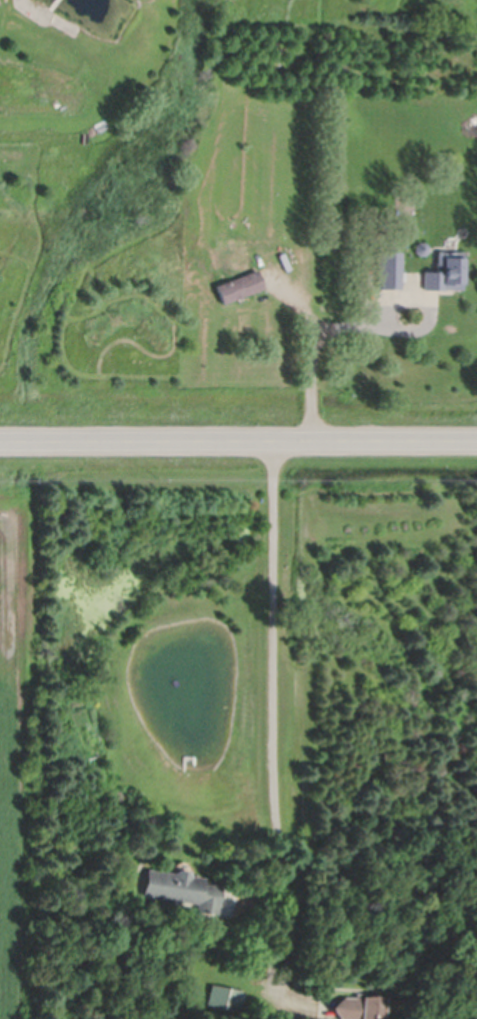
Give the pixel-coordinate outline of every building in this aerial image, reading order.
[(424,253),(418,253),(414,249),(414,243),(418,239),(424,239),(428,243),(428,248),(424,253)] [(377,285),(378,248),(386,248),(386,243),(395,243),(395,249),(401,249),(400,286),(377,285)] [(442,269),(442,261),(436,261),(436,248),(462,248),(462,286),(444,285),(444,287),(423,287),(423,268),(442,269)] [(215,282),(256,265),(263,284),(222,300),(215,282)] [(142,892),(146,866),(172,870),(178,865),(186,866),(190,873),(204,875),(203,880),(221,883),(216,911),(196,909),(197,900),(183,898),(182,900),(174,899),(174,897),(142,892)] [(208,1004),(212,983),(246,990),(242,1011),(208,1004)] [(333,1005),(345,995),(356,995),(356,991),(365,991),(365,993),(373,991),(385,994),(385,1018),(363,1017),(363,1018),(344,1018),(333,1005)]
